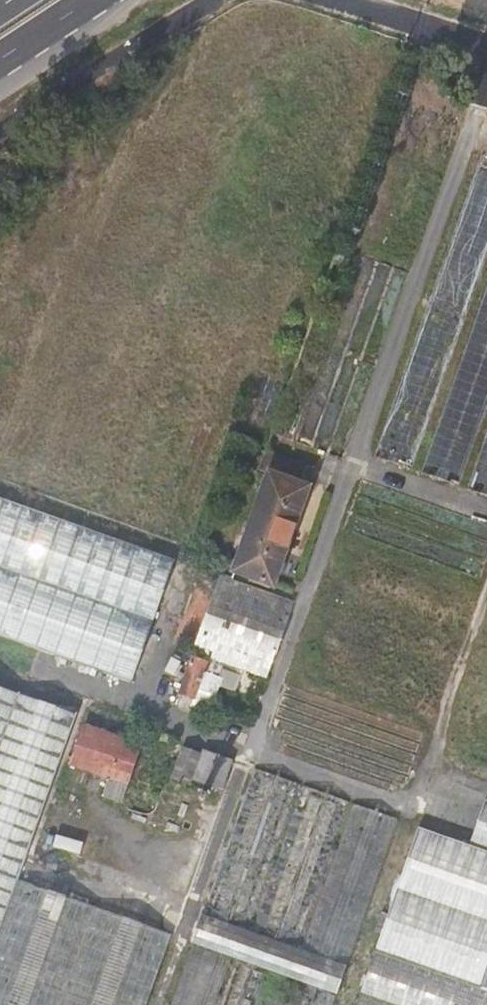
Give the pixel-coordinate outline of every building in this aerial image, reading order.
[(420,474),(459,488),(486,411),(486,289),(420,474)] [(465,490),(486,498),(486,430),(465,490)] [(306,461),(273,450),(230,575),(275,591),(313,482),(300,478),(306,461)] [(0,498),(0,635),(132,682),(176,561),(0,498)] [(268,677),(294,600),(220,575),(194,653),(268,677)] [(192,658),(179,693),(198,700),(201,691),(217,697),(224,679),(208,672),(210,665),(192,658)] [(174,936),(21,880),(81,715),(0,685),(0,1004),(149,1004),(174,936)] [(90,716),(85,729),(108,738),(113,724),(90,716)] [(108,738),(85,729),(71,767),(112,782),(107,794),(121,799),(145,734),(129,728),(128,733),(119,730),(115,740),(108,738)] [(232,762),(181,746),(172,779),(222,794),(232,762)] [(399,822),(255,770),(169,1004),(332,1004),(399,822)] [(486,800),(470,844),(416,825),(354,1004),(486,1004),(486,801),(486,800)]
